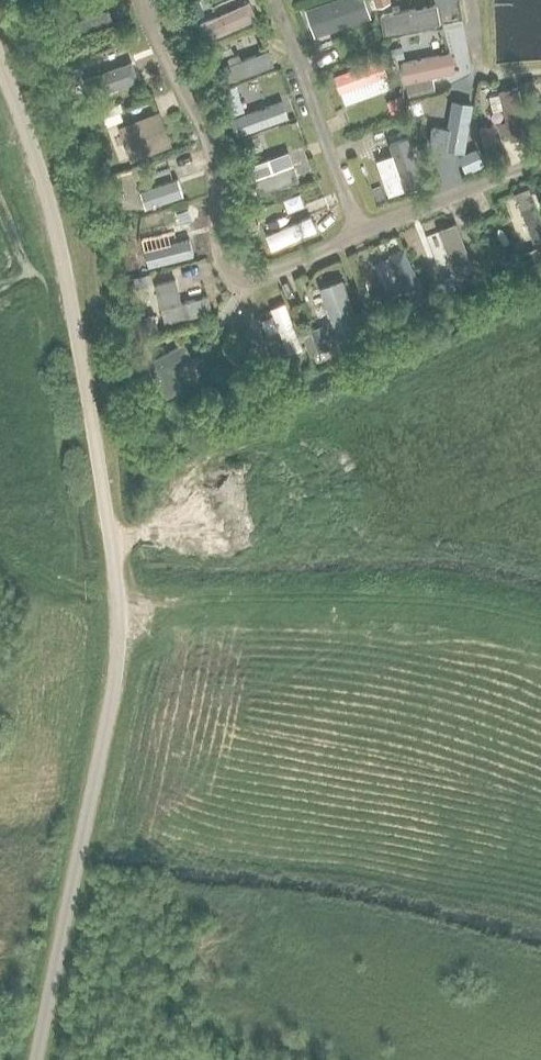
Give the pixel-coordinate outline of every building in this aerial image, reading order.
[(187,5),(194,19),(205,14),(199,0),(198,0),(187,5)] [(262,16),(254,0),(252,0),(214,17),(221,34),(262,16)] [(311,7),(320,34),(376,16),(371,0),(331,0),(311,7)] [(384,34),(442,24),(438,4),(380,14),(384,34)] [(114,9),(77,19),(81,31),(118,21),(114,9)] [(46,14),(50,23),(59,20),(55,10),(46,14)] [(381,39),(377,26),(368,29),(373,42),(381,39)] [(228,39),(218,43),(223,56),(233,52),(228,39)] [(403,57),(401,47),(391,49),(393,59),(403,57)] [(246,57),(246,56),(226,61),(231,79),(279,66),(274,50),(246,57)] [(411,80),(462,74),(460,51),(408,57),(411,80)] [(345,92),(394,73),(387,55),(338,74),(345,92)] [(83,71),(78,58),(69,61),(75,74),(83,71)] [(137,59),(87,77),(95,98),(144,79),(137,59)] [(525,83),(528,98),(540,95),(540,80),(540,79),(525,83)] [(222,91),(227,103),(240,98),(236,86),(222,91)] [(403,94),(386,102),(391,114),(408,107),(403,94)] [(503,108),(500,94),(489,96),(493,110),(503,108)] [(290,98),(243,113),(248,128),(295,113),(290,98)] [(469,151),(479,102),(459,98),(448,146),(469,151)] [(121,103),(101,111),(107,125),(123,119),(120,112),(124,110),(121,103)] [(131,162),(172,145),(159,111),(117,127),(131,162)] [(493,125),(479,129),(483,145),(497,141),(493,125)] [(258,135),(247,139),(252,153),(263,149),(258,135)] [(368,158),(412,146),(409,137),(366,150),(368,158)] [(415,145),(368,162),(374,177),(420,160),(415,145)] [(477,148),(459,156),(466,171),(483,164),(477,148)] [(290,151),(252,163),(262,193),(300,181),(290,151)] [(152,206),(188,195),(183,177),(146,188),(152,206)] [(539,240),(540,240),(540,200),(536,185),(521,191),(539,240)] [(254,216),(243,221),(249,234),(259,230),(254,216)] [(317,217),(268,231),(272,247),(322,232),(317,217)] [(468,217),(453,221),(466,262),(481,257),(468,217)] [(144,250),(149,266),(193,255),(189,238),(144,250)] [(526,266),(540,260),(540,257),(537,247),(521,255),(526,266)] [(399,280),(385,287),(393,304),(424,289),(404,249),(388,257),(399,280)] [(447,272),(434,277),(441,295),(454,289),(447,272)] [(209,296),(182,302),(176,279),(155,284),(165,324),(213,312),(209,296)] [(339,341),(363,332),(343,279),(319,288),(339,341)] [(295,304),(266,308),(272,350),(301,346),(295,304)] [(389,312),(384,323),(396,328),(400,317),(389,312)] [(155,314),(133,319),(137,334),(158,329),(155,314)] [(319,353),(331,348),(325,334),(313,338),(319,353)] [(133,350),(140,362),(152,354),(144,342),(133,350)] [(173,371),(194,359),(184,342),(147,364),(166,398),(183,388),(173,371)]
